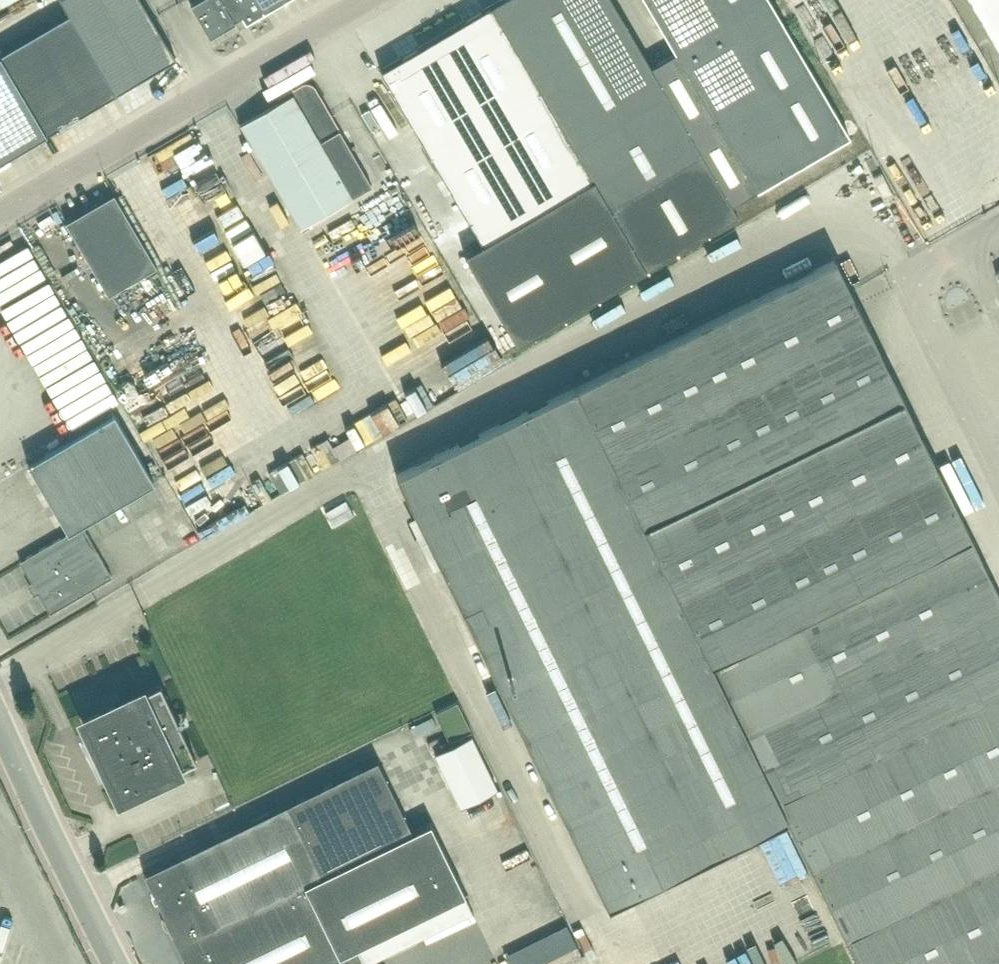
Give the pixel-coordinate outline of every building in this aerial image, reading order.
[(67,13),(114,93),(172,59),(136,0),(60,0),(67,13)] [(189,3),(208,36),(241,17),(244,22),(265,10),(280,1),(282,0),(194,0),(189,3)] [(379,70),(480,244),(462,254),(515,344),(736,214),(730,204),(649,66),(611,0),(498,0),(379,70)] [(674,52),(755,190),(801,163),(848,136),(807,67),(768,0),(643,0),(674,52)] [(998,52),(998,0),(969,0),(998,52)] [(75,116),(114,93),(67,13),(0,53),(0,160),(75,116)] [(964,35),(952,42),(961,56),(973,49),(964,35)] [(674,52),(649,66),(730,204),(755,190),(674,52)] [(298,227),(370,185),(338,130),(339,129),(313,86),(311,84),(308,82),(304,82),(301,83),(276,97),(278,101),(238,124),(298,227)] [(107,294),(155,266),(112,193),(64,221),(107,294)] [(833,259),(394,474),(606,906),(785,818),(856,963),(998,963),(998,598),(833,259)] [(977,347),(991,343),(986,323),(972,327),(977,347)] [(18,561),(49,612),(111,576),(80,524),(153,481),(113,412),(26,463),(67,532),(18,561)] [(233,475),(190,499),(204,524),(247,499),(233,475)] [(344,500),(324,511),(333,526),(352,515),(344,500)] [(114,803),(183,772),(180,766),(194,760),(158,683),(145,690),(142,684),(73,716),(114,803)] [(433,753),(459,806),(496,788),(470,735),(469,734),(433,752),(433,753)] [(175,946),(410,831),(374,758),(142,873),(161,913),(160,914),(175,946)] [(175,946),(184,963),(364,963),(355,947),(463,894),(428,822),(410,831),(175,946)] [(526,963),(543,963),(574,951),(567,934),(522,953),(526,963)]
